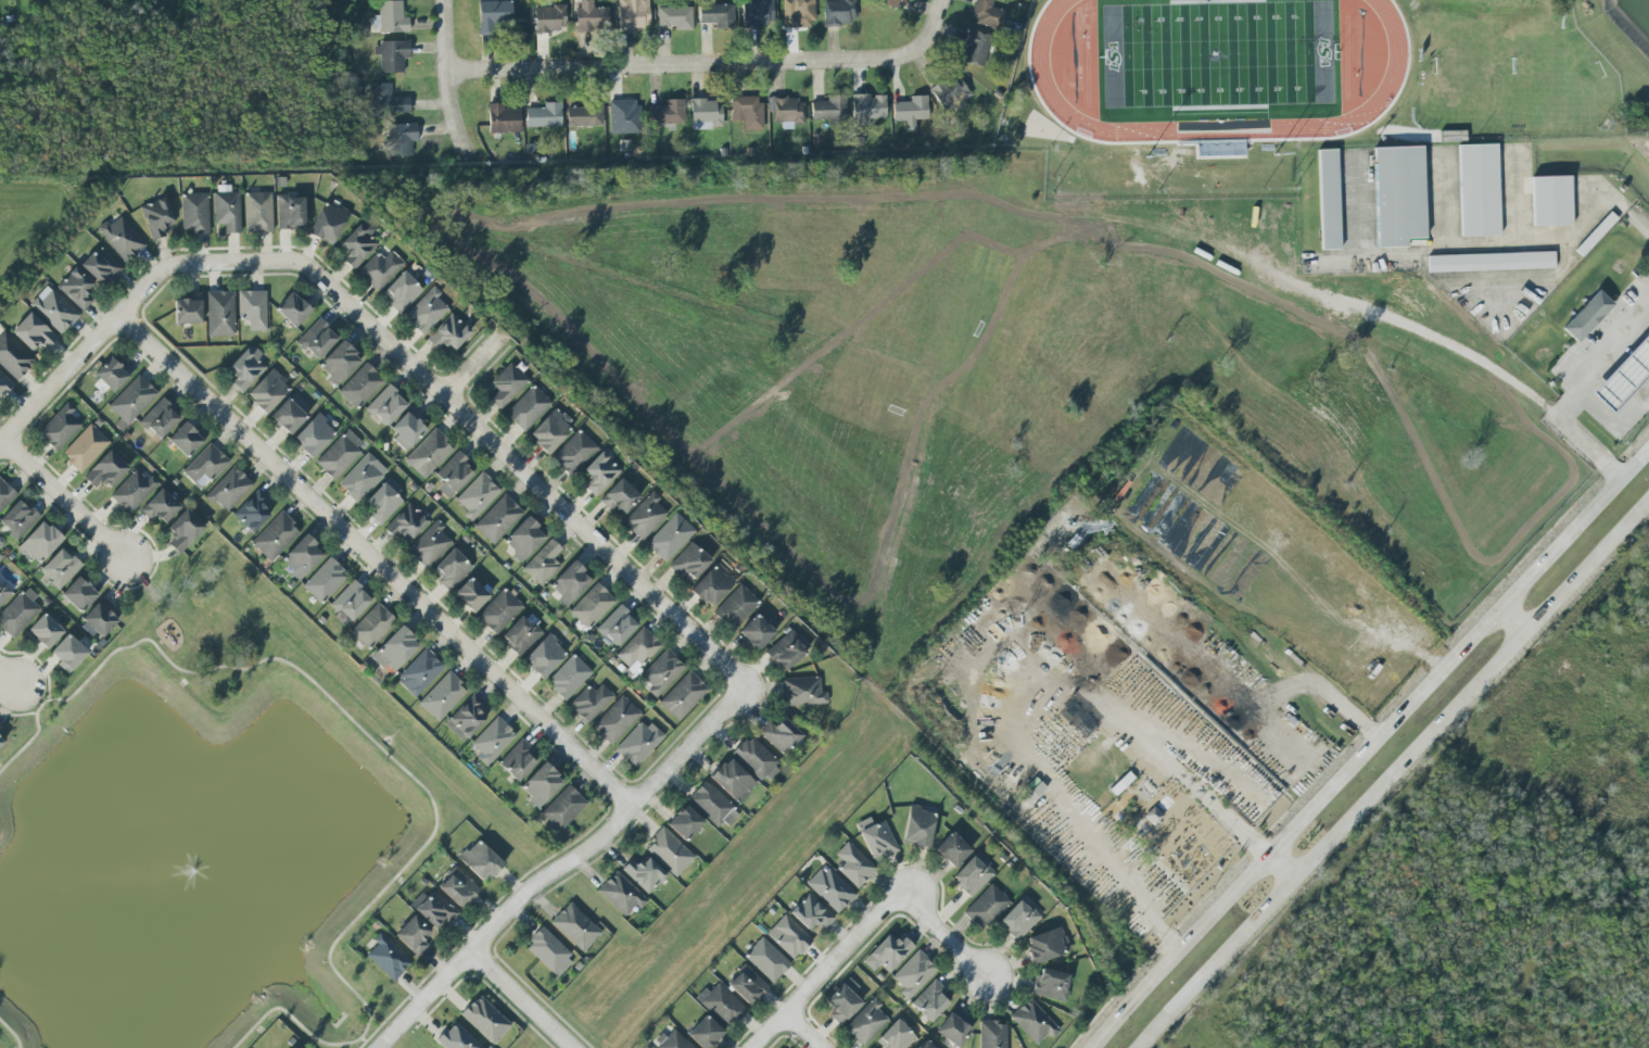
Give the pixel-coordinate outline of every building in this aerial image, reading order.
[(608,32),(608,8),(592,8),(592,0),(580,0),(580,8),(575,8),(576,33),(608,32)] [(618,29),(649,28),(648,0),(617,0),(618,29)] [(794,0),(783,0),(783,28),(813,28),(813,0),(794,0)] [(856,24),(856,0),(825,0),(826,25),(856,24)] [(895,9),(898,0),(879,0),(878,4),(895,9)] [(969,19),(994,27),(999,10),(990,7),(993,0),(975,0),(969,19)] [(379,1),(379,16),(372,16),(373,32),(408,31),(408,18),(402,18),(401,1),(379,1)] [(479,1),(478,35),(491,35),(492,23),(511,24),(512,2),(479,1)] [(742,26),(773,25),(773,1),(742,2),(742,26)] [(734,5),(698,5),(699,23),(715,23),(715,27),(734,26),(734,5)] [(535,31),(565,31),(565,6),(535,7),(535,31)] [(692,30),(692,7),(657,8),(658,27),(674,27),(674,31),(692,30)] [(962,64),(985,66),(988,34),(966,31),(962,64)] [(380,73),(403,73),(403,59),(409,59),(409,42),(374,42),(374,55),(380,55),(380,73)] [(950,105),(957,113),(966,105),(963,101),(971,95),(954,73),(930,92),(944,110),(950,105)] [(390,83),(370,84),(371,112),(410,111),(410,98),(390,98),(390,83)] [(885,96),(869,96),(869,94),(850,95),(851,121),(885,120),(885,96)] [(810,102),(811,120),(829,120),(829,124),(846,123),(845,95),(826,95),(827,101),(810,102)] [(892,121),(904,121),(904,132),(915,131),(914,119),(927,119),(926,96),(910,96),(910,102),(892,102),(892,121)] [(761,97),(730,98),(731,121),(742,121),(742,131),(762,130),(761,97)] [(804,123),(803,98),(772,99),(772,123),(804,123)] [(722,129),(721,99),(690,100),(691,130),(722,129)] [(639,134),(639,100),(608,100),(609,134),(639,134)] [(684,123),(683,100),(664,100),(664,106),(649,106),(650,124),(684,123)] [(544,108),(525,108),(525,128),(561,127),(560,102),(544,103),(544,108)] [(589,102),(589,108),(566,108),(566,127),(602,126),(602,102),(589,102)] [(520,109),(503,109),(503,104),(488,104),(489,133),(520,133),(520,109)] [(412,156),(412,141),(417,141),(417,124),(387,125),(388,156),(412,156)] [(1460,238),(1499,236),(1497,144),(1457,145),(1460,238)] [(1422,146),(1373,148),(1376,248),(1406,247),(1406,239),(1425,239),(1422,146)] [(1340,250),(1337,149),(1317,150),(1320,250),(1340,250)] [(1531,177),(1532,227),(1571,226),(1570,176),(1531,177)] [(213,192),(239,192),(240,233),(225,233),(224,224),(213,225),(213,192)] [(244,192),(271,192),(271,232),(244,233),(244,192)] [(181,230),(180,194),(207,193),(208,233),(190,233),(190,230),(181,230)] [(276,194),(287,194),(287,198),(304,198),(304,225),(295,226),(296,229),(277,229),(276,194)] [(139,206),(164,198),(174,224),(163,228),(166,236),(152,241),(139,206)] [(324,202),(338,210),(340,206),(348,212),(330,245),(307,232),(324,202)] [(120,216),(144,245),(124,263),(96,229),(104,222),(109,227),(120,216)] [(340,243),(364,218),(375,230),(369,236),(378,243),(352,270),(342,261),(346,255),(344,253),(346,250),(340,243)] [(79,265),(98,245),(123,268),(112,280),(106,275),(100,283),(79,265)] [(356,273),(377,252),(383,258),(391,251),(404,264),(376,292),(356,273)] [(1427,272),(1554,269),(1554,252),(1427,256),(1427,272)] [(55,287),(74,266),(92,283),(87,290),(89,292),(87,294),(92,300),(83,312),(55,287)] [(382,292),(403,272),(422,290),(398,314),(388,304),(391,301),(382,292)] [(28,305),(46,286),(79,315),(68,327),(67,326),(60,333),(28,305)] [(447,310),(421,336),(403,317),(433,286),(440,293),(435,298),(447,310)] [(1561,328),(1576,343),(1613,304),(1598,290),(1561,328)] [(206,292),(233,291),(234,336),(207,337),(206,292)] [(238,291),(265,291),(266,330),(248,331),(248,320),(238,320),(238,291)] [(294,328),(276,310),(291,292),(310,311),(294,328)] [(174,324),(173,301),(200,300),(201,323),(174,324)] [(11,332),(28,313),(56,338),(48,346),(42,342),(37,349),(35,346),(30,351),(11,332)] [(449,313),(470,331),(453,351),(447,345),(444,348),(439,342),(434,348),(426,340),(449,313)] [(317,359),(305,348),(303,350),(294,343),(319,317),(330,329),(328,331),(337,339),(317,359)] [(1610,412),(1648,370),(1648,330),(1590,393),(1610,412)] [(16,380),(0,365),(0,335),(3,331),(33,359),(28,365),(29,366),(16,380)] [(318,365),(342,340),(355,353),(353,355),(359,362),(335,387),(327,379),(329,376),(318,365)] [(266,367),(241,394),(230,383),(236,378),(230,374),(233,370),(229,366),(245,349),(256,349),(264,356),(259,362),(266,367)] [(93,375),(110,356),(117,364),(122,358),(134,369),(113,392),(93,375)] [(490,382),(509,362),(529,380),(498,411),(487,400),(497,390),(490,382)] [(357,409),(338,391),(365,363),(378,375),(376,376),(383,382),(357,409)] [(246,393),(270,367),(280,376),(277,379),(289,390),(264,415),(250,402),(253,400),(246,393)] [(12,383),(0,397),(0,372),(12,383)] [(106,406),(137,375),(157,393),(122,431),(114,424),(119,418),(106,406)] [(386,426),(375,415),(371,417),(364,409),(388,384),(403,397),(401,400),(406,405),(386,426)] [(523,432),(506,415),(509,412),(508,411),(532,384),(551,403),(523,432)] [(158,439),(147,428),(145,430),(138,422),(162,397),(169,405),(167,407),(178,418),(158,439)] [(286,397),(306,417),(289,435),(269,416),(286,397)] [(81,425),(56,451),(37,432),(66,402),(75,409),(71,414),(81,425)] [(390,428),(411,405),(424,417),(419,424),(426,430),(409,446),(390,428)] [(530,433),(554,408),(561,415),(562,413),(571,420),(567,426),(570,429),(546,455),(533,442),(535,440),(530,433)] [(293,438),(317,412),(326,420),(324,424),(334,434),(310,459),(296,446),(300,443),(293,438)] [(167,439),(183,421),(195,432),(194,433),(202,441),(187,457),(167,439)] [(62,453),(89,424),(109,442),(79,474),(65,462),(68,458),(62,453)] [(334,481),(314,462),(346,428),(361,442),(356,447),(360,453),(334,481)] [(423,479),(404,459),(434,428),(447,439),(444,442),(452,450),(423,479)] [(554,455),(579,430),(597,447),(570,476),(556,464),(559,460),(554,455)] [(208,443),(229,462),(210,482),(202,475),(194,483),(181,471),(208,443)] [(109,450),(128,468),(110,488),(104,483),(102,485),(99,483),(93,489),(83,478),(109,450)] [(454,493),(434,475),(457,451),(467,460),(464,464),(468,467),(467,469),(472,475),(454,493)] [(583,470),(600,452),(620,470),(595,497),(584,487),(591,480),(586,477),(588,476),(583,470)] [(367,453),(386,471),(356,504),(345,493),(346,492),(338,484),(367,453)] [(227,512),(215,501),(211,504),(203,496),(232,466),(253,484),(227,512)] [(109,497),(135,469),(145,480),(150,476),(158,483),(128,516),(109,497)] [(455,500),(481,471),(494,483),(493,485),(499,491),(470,521),(462,515),(466,510),(455,500)] [(620,478),(639,497),(623,514),(614,506),(609,510),(598,500),(620,478)] [(16,494),(0,511),(0,479),(16,494)] [(365,502),(382,482),(403,502),(380,526),(368,515),(373,510),(365,502)] [(160,488),(180,507),(164,523),(155,516),(150,520),(139,510),(160,488)] [(252,533),(231,515),(257,488),(268,497),(262,504),(265,508),(264,509),(269,515),(252,533)] [(667,514),(640,540),(622,521),(651,491),(659,498),(655,503),(667,514)] [(503,494),(523,514),(493,545),(472,526),(503,494)] [(10,531),(0,521),(0,519),(17,501),(27,509),(29,506),(39,516),(15,542),(8,534),(10,531)] [(408,502),(428,520),(409,540),(404,534),(402,536),(396,532),(392,536),(383,529),(408,502)] [(186,508),(205,527),(179,555),(167,543),(173,538),(169,534),(172,532),(167,528),(186,508)] [(270,561),(251,544),(281,510),(295,523),(292,527),(297,532),(270,561)] [(675,512),(695,531),(664,563),(644,544),(675,512)] [(503,541),(527,516),(537,526),(535,529),(544,536),(520,561),(512,555),(515,552),(503,541)] [(426,568),(407,551),(436,519),(444,527),(439,531),(451,542),(426,568)] [(38,564),(27,554),(25,556),(16,547),(41,522),(47,528),(49,526),(63,539),(38,564)] [(280,559),(305,533),(316,544),(313,546),(322,555),(299,581),(290,573),(293,570),(280,559)] [(541,586),(521,568),(549,539),(561,550),(553,558),(560,566),(541,586)] [(690,542),(711,560),(690,583),(681,574),(677,577),(668,567),(690,542)] [(56,591),(49,583),(51,580),(39,569),(62,546),(81,566),(56,591)] [(452,547),(472,567),(448,592),(437,582),(442,579),(432,569),(452,547)] [(320,605),(301,586),(329,557),(343,569),(339,573),(345,578),(320,605)] [(710,607),(703,599),(701,602),(688,591),(720,559),(731,570),(727,574),(735,582),(710,607)] [(549,585),(573,560),(583,570),(581,572),(591,582),(566,607),(558,599),(560,596),(549,585)] [(79,613),(60,595),(77,577),(83,581),(84,580),(89,585),(88,586),(97,595),(79,613)] [(472,614),(452,595),(469,577),(489,596),(472,614)] [(328,605),(352,580),(363,590),(361,592),(370,601),(348,624),(328,605)] [(568,611),(596,582),(616,602),(587,630),(568,611)] [(739,583),(759,602),(734,630),(723,620),(721,622),(711,614),(739,583)] [(9,594),(0,604),(0,586),(9,594)] [(475,616),(503,588),(522,606),(495,634),(475,616)] [(12,640),(0,628),(0,612),(21,591),(23,594),(28,589),(36,596),(31,602),(40,610),(12,640)] [(101,639),(80,619),(102,596),(114,607),(109,613),(117,621),(101,639)] [(367,651),(348,633),(377,602),(396,620),(367,651)] [(618,646),(613,646),(595,629),(619,604),(627,613),(625,615),(637,626),(618,646)] [(43,613),(62,631),(46,648),(26,630),(43,613)] [(500,636),(520,616),(524,620),(530,614),(540,622),(536,627),(542,632),(518,657),(504,643),(506,641),(500,636)] [(754,614),(774,632),(758,651),(752,646),(750,647),(745,643),(747,641),(737,632),(754,614)] [(393,672),(386,666),(382,669),(369,658),(401,626),(414,639),(411,641),(417,646),(393,672)] [(642,666),(635,659),(627,668),(614,655),(643,626),(661,645),(642,666)] [(784,670),(777,664),(775,666),(764,653),(791,629),(800,639),(796,642),(806,653),(784,670)] [(524,658),(548,632),(557,641),(554,643),(566,654),(542,680),(528,667),(530,664),(524,658)] [(66,633),(87,653),(66,674),(56,665),(60,661),(49,652),(66,633)] [(398,675),(423,648),(424,649),(427,648),(433,655),(431,656),(443,667),(415,697),(398,682),(403,679),(398,675)] [(640,675),(665,648),(676,658),(675,659),(684,667),(655,698),(648,691),(652,686),(640,675)] [(548,680),(572,654),(592,672),(565,702),(550,689),(554,685),(548,680)] [(437,721),(418,703),(448,670),(461,683),(459,686),(466,692),(437,721)] [(677,721),(657,702),(688,670),(708,690),(677,721)] [(826,704),(825,692),(820,693),(819,677),(779,679),(781,707),(826,704)] [(569,703),(586,685),(593,692),(600,683),(613,695),(587,723),(573,710),(574,708),(569,703)] [(462,743),(443,723),(473,693),(483,703),(478,709),(481,712),(479,715),(484,720),(462,743)] [(610,746),(591,728),(621,695),(640,714),(610,746)] [(470,744),(497,717),(516,734),(485,766),(478,759),(482,755),(470,744)] [(769,721),(773,724),(781,717),(801,735),(783,756),(758,732),(769,721)] [(613,749),(639,721),(646,728),(649,723),(663,736),(633,769),(613,749)] [(777,761),(759,781),(730,754),(737,744),(739,745),(744,740),(747,742),(751,737),(777,761)] [(497,763),(520,738),(533,750),(529,756),(535,762),(517,782),(497,763)] [(747,792),(744,790),(733,800),(708,776),(721,763),(723,765),(730,759),(754,783),(747,792)] [(519,786),(543,761),(557,775),(555,778),(561,783),(536,809),(528,800),(531,798),(519,786)] [(702,782),(707,785),(709,784),(732,806),(731,808),(737,816),(727,826),(722,822),(715,828),(686,799),(702,782)] [(1027,806),(1046,788),(1040,782),(1021,799),(1027,806)] [(540,813),(567,784),(586,803),(559,832),(540,813)] [(702,822),(684,842),(665,825),(674,816),(673,815),(677,809),(680,810),(685,805),(702,822)] [(909,805),(919,807),(919,810),(931,812),(931,816),(935,817),(927,848),(913,845),(914,842),(901,839),(909,805)] [(854,824),(868,817),(872,824),(874,823),(875,824),(883,820),(898,850),(886,857),(883,849),(870,856),(854,824)] [(674,877),(645,850),(651,843),(648,841),(661,826),(694,857),(674,877)] [(939,855),(937,856),(941,861),(943,859),(953,869),(971,850),(950,831),(933,849),(939,855)] [(477,839),(503,864),(490,879),(487,876),(481,882),(456,858),(464,849),(466,851),(477,839)] [(835,855),(846,842),(875,869),(857,889),(836,869),(842,861),(835,855)] [(951,876),(971,856),(972,857),(977,851),(989,863),(987,866),(993,873),(969,898),(955,885),(957,882),(951,876)] [(647,894),(621,870),(631,859),(636,863),(638,860),(642,863),(647,858),(665,875),(647,894)] [(437,888),(447,879),(444,876),(454,867),(479,891),(466,904),(462,901),(458,907),(437,888)] [(837,913),(845,906),(846,907),(857,895),(828,869),(824,873),(820,869),(806,884),(837,913)] [(635,905),(639,909),(646,901),(616,871),(610,877),(609,876),(596,891),(623,917),(635,905)] [(962,913),(990,883),(1010,901),(992,920),(991,919),(980,931),(962,913)] [(435,930),(408,905),(421,892),(427,897),(433,891),(457,913),(446,924),(443,922),(435,930)] [(788,912),(807,930),(812,924),(814,925),(816,924),(823,930),(835,918),(808,893),(788,912)] [(1015,942),(1039,917),(1031,909),(1029,911),(1018,900),(995,923),(1015,942)] [(569,902),(600,933),(583,952),(550,922),(569,902)] [(394,935),(413,914),(430,932),(422,940),(428,945),(417,957),(394,935)] [(784,914),(812,940),(799,955),(797,954),(791,959),(765,934),(784,914)] [(557,977),(571,962),(567,958),(570,954),(541,926),(528,940),(531,943),(527,949),(557,977)] [(1026,947),(1028,946),(1026,938),(1060,926),(1063,936),(1065,935),(1069,950),(1065,952),(1065,954),(1031,964),(1026,947)] [(392,982),(366,956),(377,944),(372,939),(379,932),(410,961),(403,969),(403,970),(392,982)] [(863,961),(873,971),(879,965),(889,974),(913,947),(902,936),(899,940),(895,938),(892,942),(886,935),(863,961)] [(743,956),(761,937),(789,964),(772,984),(743,956)] [(917,949),(926,957),(925,959),(937,970),(908,1000),(899,994),(903,988),(891,977),(917,949)] [(743,963),(768,987),(747,1008),(726,988),(727,986),(726,985),(737,973),(735,971),(743,963)] [(1030,994),(1064,1001),(1067,990),(1064,990),(1068,974),(1041,969),(1039,973),(1036,972),(1030,994)] [(847,977),(858,987),(852,994),(861,1002),(845,1020),(839,1025),(827,1015),(833,1010),(824,1001),(847,977)] [(934,978),(944,989),(940,996),(948,1003),(929,1022),(911,1003),(934,978)] [(716,983),(746,1010),(726,1030),(694,998),(703,987),(709,993),(716,983)] [(492,1045),(459,1014),(472,1000),(474,1001),(480,996),(510,1025),(492,1045)] [(873,997),(880,1003),(876,1009),(888,1020),(862,1047),(849,1037),(851,1035),(842,1026),(873,997)] [(1009,1017),(1029,998),(1058,1031),(1050,1038),(1047,1034),(1035,1045),(1009,1017)] [(953,1007),(965,1015),(961,1022),(971,1028),(956,1047),(935,1032),(953,1007)] [(710,1046),(708,1047),(700,1047),(686,1035),(705,1015),(723,1032),(714,1041),(715,1044),(712,1047),(710,1046)] [(915,1037),(905,1047),(883,1047),(875,1040),(896,1019),(915,1037)] [(1005,1023),(1006,1047),(979,1047),(978,1021),(997,1021),(998,1023),(1005,1023)] [(455,1023),(482,1047),(444,1047),(435,1039),(445,1030),(447,1031),(455,1023)] [(660,1033),(654,1040),(658,1045),(655,1047),(693,1047),(673,1028),(665,1037),(660,1033)]
